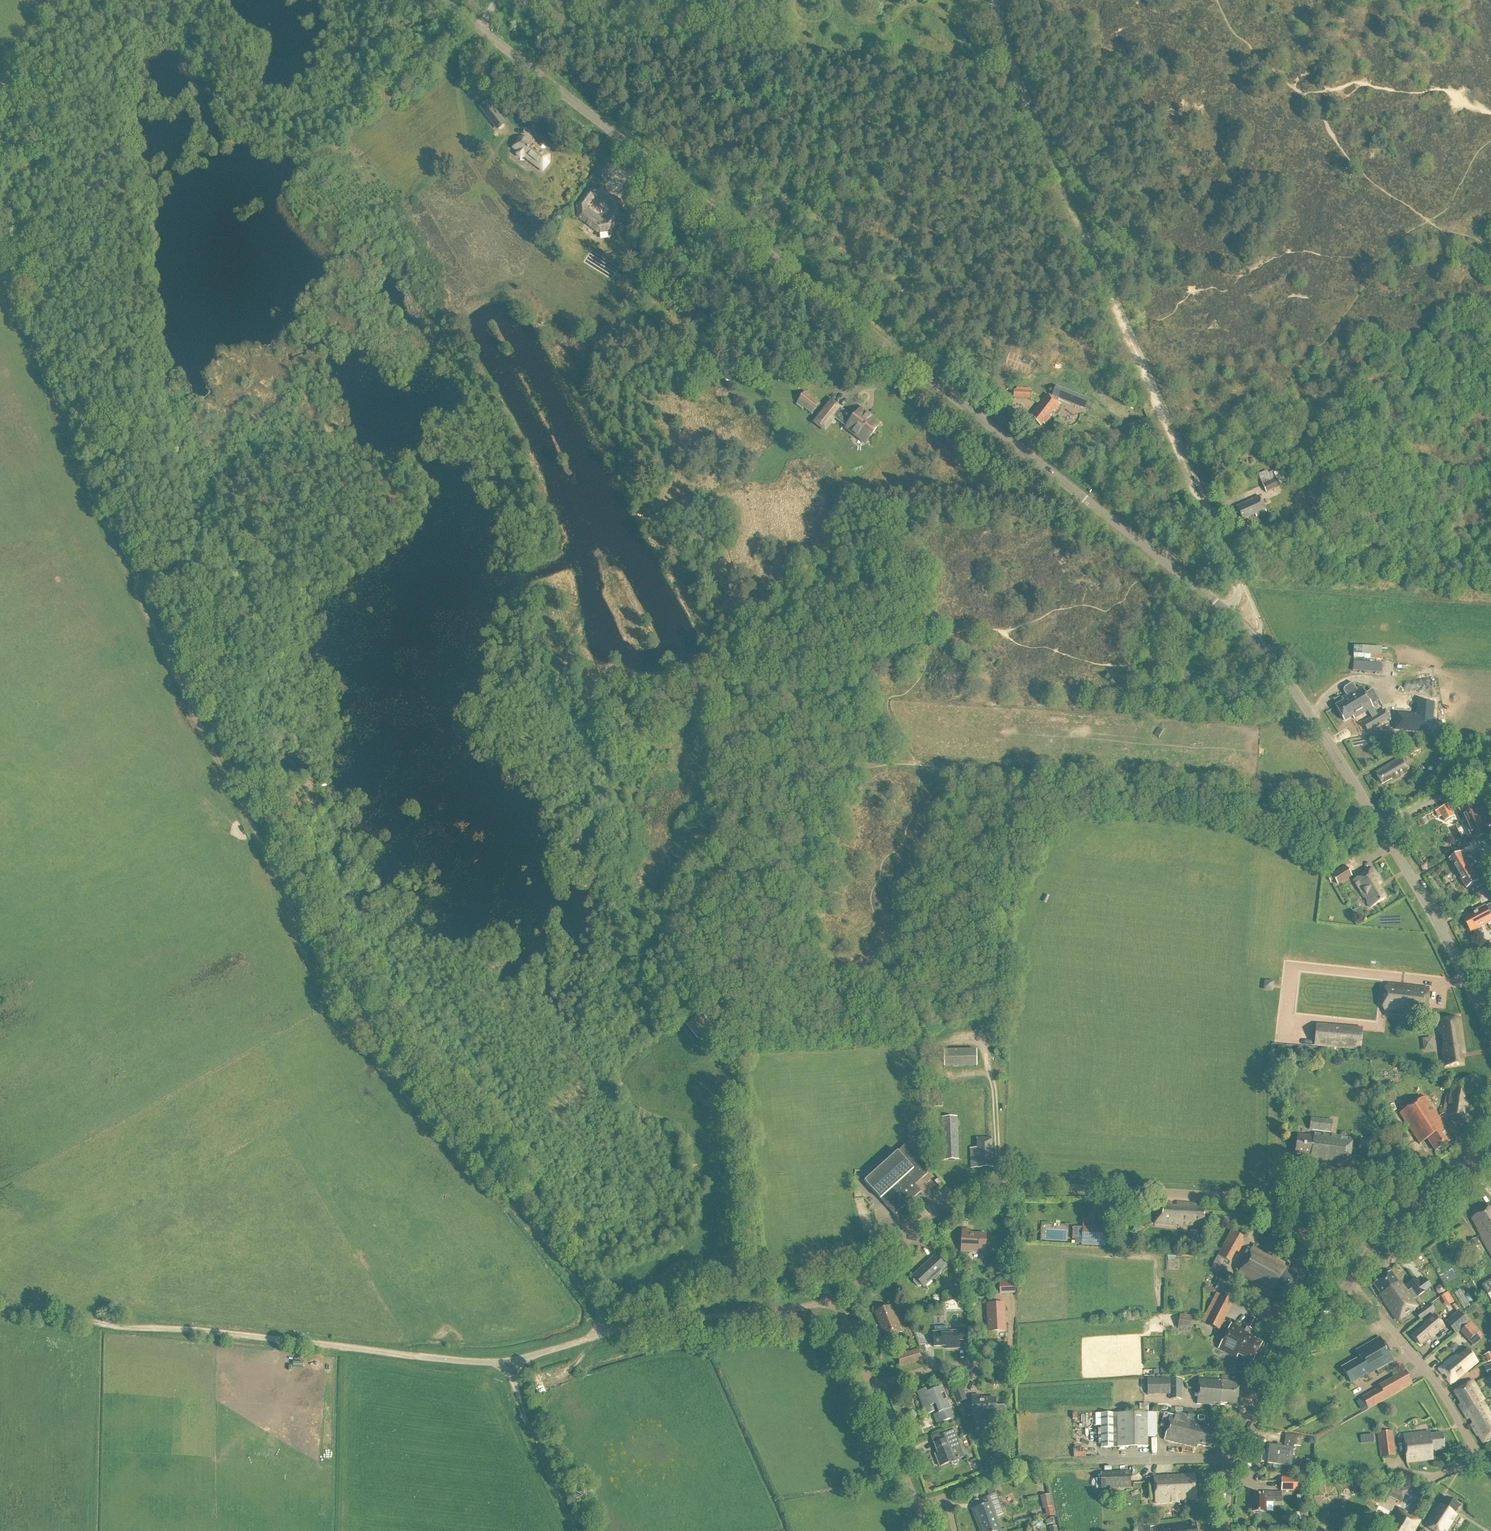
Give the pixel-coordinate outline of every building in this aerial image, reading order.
[(490,103),(489,102),(488,102),(479,109),(497,132),(507,124),(490,103)] [(525,137),(522,138),(520,136),(511,147),(514,151),(514,156),(518,159),(523,158),(541,171),(547,164),(547,154),(525,137)] [(594,173),(604,180),(614,166),(604,159),(594,173)] [(590,187),(576,204),(578,217),(596,231),(610,229),(622,214),(620,201),(601,186),(590,187)] [(688,317),(684,321),(688,325),(692,329),(698,322),(690,315),(688,317)] [(1057,385),(1053,396),(1087,409),(1091,399),(1057,385)] [(1013,399),(1030,400),(1031,392),(1014,391),(1013,399)] [(805,393),(797,403),(812,415),(820,404),(805,393)] [(1060,405),(1047,395),(1029,418),(1040,426),(1042,424),(1044,425),(1051,417),(1050,416),(1053,412),(1054,413),(1060,405)] [(825,431),(834,419),(866,444),(881,425),(870,417),(868,419),(861,413),(863,411),(860,409),(852,418),(831,401),(814,423),(825,431)] [(1266,494),(1275,490),(1271,481),(1262,485),(1266,494)] [(1266,513),(1259,496),(1251,500),(1252,501),(1236,507),(1242,521),(1255,515),(1256,518),(1266,513)] [(1354,647),(1354,654),(1381,656),(1381,649),(1354,647)] [(1373,708),(1361,687),(1341,699),(1344,702),(1336,707),(1344,721),(1352,717),(1354,720),(1373,708)] [(1395,722),(1394,731),(1432,734),(1434,704),(1417,702),(1416,715),(1402,714),(1401,723),(1395,722)] [(1412,737),(1402,742),(1409,755),(1420,750),(1412,737)] [(1394,781),(1400,777),(1409,772),(1401,758),(1375,773),(1382,785),(1393,778),(1394,781)] [(1479,850),(1483,857),(1482,858),(1484,863),(1485,863),(1490,859),(1490,838),(1490,837),(1490,822),(1487,814),(1489,813),(1484,801),(1476,804),(1461,810),(1479,850)] [(1439,810),(1445,822),(1456,817),(1449,804),(1439,810)] [(1479,850),(1465,859),(1462,854),(1450,861),(1467,889),(1474,884),(1477,889),(1490,881),(1490,872),(1485,863),(1484,863),(1482,858),(1483,857),(1479,850)] [(1351,876),(1345,867),(1332,875),(1337,885),(1351,876)] [(1372,869),(1353,881),(1370,908),(1385,899),(1377,886),(1381,884),(1372,869)] [(1486,908),(1486,906),(1477,911),(1478,913),(1464,920),(1468,926),(1467,928),(1468,931),(1471,931),(1471,933),(1490,922),(1490,905),(1486,908)] [(1429,989),(1389,985),(1383,989),(1381,1008),(1386,1013),(1426,1017),(1429,989)] [(686,1025),(698,1041),(713,1030),(702,1012),(686,1025)] [(1441,1051),(1444,1068),(1463,1065),(1461,1053),(1464,1053),(1459,1019),(1437,1022),(1439,1036),(1441,1036),(1444,1050),(1441,1051)] [(1359,1049),(1360,1031),(1318,1027),(1316,1046),(1359,1049)] [(1434,1034),(1424,1035),(1425,1050),(1435,1050),(1434,1034)] [(1267,1067),(1268,1046),(1259,1046),(1259,1067),(1267,1067)] [(944,1051),(944,1068),(977,1067),(976,1050),(944,1051)] [(1470,1088),(1447,1084),(1445,1096),(1443,1114),(1438,1117),(1425,1097),(1399,1114),(1419,1145),(1428,1139),(1435,1151),(1452,1140),(1443,1127),(1446,1125),(1448,1120),(1469,1123),(1472,1100),(1468,1099),(1469,1090),(1470,1090),(1470,1088)] [(942,1090),(933,1091),(934,1107),(942,1107),(942,1090)] [(960,1159),(958,1117),(942,1118),(944,1160),(960,1159)] [(1310,1117),(1308,1129),(1330,1132),(1331,1120),(1310,1117)] [(1350,1138),(1342,1138),(1342,1136),(1308,1134),(1308,1136),(1296,1136),(1296,1155),(1310,1155),(1310,1162),(1316,1162),(1317,1160),(1321,1161),(1320,1165),(1349,1166),(1350,1138)] [(1358,1147),(1371,1147),(1375,1147),(1375,1139),(1371,1139),(1371,1136),(1359,1136),(1358,1147)] [(994,1167),(993,1137),(978,1137),(978,1148),(971,1148),(972,1168),(994,1167)] [(864,1181),(880,1199),(907,1175),(916,1184),(929,1173),(921,1164),(928,1158),(912,1139),(864,1181)] [(907,1175),(880,1199),(895,1215),(922,1191),(916,1184),(907,1175)] [(1171,1203),(1157,1202),(1154,1224),(1176,1225),(1176,1224),(1178,1224),(1178,1225),(1182,1226),(1182,1225),(1195,1226),(1195,1227),(1203,1227),(1204,1209),(1196,1209),(1196,1204),(1177,1203),(1176,1207),(1171,1207),(1171,1203)] [(1472,1219),(1479,1230),(1478,1230),(1481,1236),(1483,1239),(1482,1240),(1490,1254),(1490,1208),(1472,1219)] [(1073,1228),(1072,1240),(1082,1240),(1081,1243),(1104,1243),(1104,1227),(1082,1227),(1082,1228),(1073,1228)] [(970,1230),(962,1230),(961,1252),(969,1252),(969,1251),(985,1251),(986,1235),(970,1234),(970,1230)] [(1190,1231),(1189,1241),(1199,1242),(1200,1236),(1197,1236),(1198,1232),(1190,1231)] [(1231,1231),(1227,1238),(1213,1265),(1219,1268),(1224,1260),(1230,1263),(1236,1252),(1243,1238),(1231,1231)] [(1320,1238),(1325,1243),(1328,1240),(1323,1235),(1320,1238)] [(1476,1239),(1470,1243),(1474,1250),(1480,1246),(1476,1239)] [(1284,1265),(1252,1248),(1238,1275),(1274,1294),(1278,1287),(1289,1293),(1298,1276),(1287,1270),(1288,1269),(1283,1266),(1284,1265)] [(1284,1261),(1290,1264),(1294,1256),(1289,1253),(1284,1261)] [(946,1267),(935,1256),(913,1276),(915,1278),(914,1279),(914,1282),(918,1287),(921,1287),(922,1285),(924,1288),(946,1267)] [(995,1265),(996,1277),(1004,1276),(1003,1264),(995,1265)] [(1425,1279),(1418,1284),(1415,1279),(1406,1286),(1410,1290),(1407,1292),(1405,1289),(1401,1283),(1399,1284),(1391,1272),(1373,1284),(1380,1295),(1379,1295),(1384,1301),(1383,1302),(1397,1321),(1417,1307),(1413,1300),(1420,1295),(1423,1300),(1427,1297),(1424,1292),(1430,1287),(1425,1279)] [(1213,1285),(1216,1287),(1215,1290),(1226,1295),(1231,1283),(1221,1278),(1220,1279),(1216,1278),(1213,1285)] [(1483,1286),(1490,1300),(1490,1281),(1483,1286)] [(1014,1282),(999,1283),(1000,1294),(1014,1294),(1014,1282)] [(1435,1290),(1435,1291),(1436,1292),(1436,1293),(1437,1294),(1438,1295),(1439,1295),(1440,1295),(1441,1295),(1442,1295),(1443,1295),(1443,1294),(1444,1294),(1444,1293),(1444,1292),(1445,1292),(1445,1291),(1445,1290),(1445,1289),(1444,1288),(1444,1287),(1443,1287),(1443,1286),(1442,1286),(1441,1286),(1440,1286),(1439,1286),(1438,1286),(1437,1287),(1436,1288),(1436,1289),(1435,1290)] [(1448,1306),(1455,1302),(1449,1291),(1442,1295),(1448,1306)] [(1215,1308),(1207,1324),(1221,1331),(1235,1302),(1217,1293),(1211,1307),(1215,1308)] [(1005,1332),(1004,1304),(987,1305),(988,1333),(1005,1332)] [(1430,1304),(1416,1315),(1420,1321),(1435,1310),(1430,1304)] [(885,1339),(902,1332),(898,1321),(897,1322),(892,1309),(889,1311),(888,1307),(875,1312),(885,1339)] [(1457,1311),(1444,1322),(1454,1335),(1468,1323),(1457,1311)] [(1180,1315),(1178,1328),(1190,1330),(1192,1316),(1180,1315)] [(1430,1338),(1443,1327),(1433,1315),(1424,1323),(1425,1324),(1412,1336),(1420,1345),(1429,1337),(1430,1338)] [(1256,1321),(1251,1318),(1244,1331),(1231,1324),(1218,1349),(1236,1358),(1238,1355),(1252,1362),(1258,1351),(1259,1350),(1261,1347),(1260,1346),(1261,1344),(1254,1340),(1255,1339),(1248,1336),(1251,1330),(1256,1321)] [(1471,1322),(1460,1333),(1468,1342),(1479,1331),(1471,1322)] [(965,1340),(965,1327),(956,1328),(956,1332),(933,1333),(934,1348),(946,1347),(946,1349),(959,1349),(959,1341),(965,1340)] [(1393,1361),(1380,1338),(1356,1351),(1359,1358),(1342,1368),(1348,1379),(1351,1383),(1368,1373),(1369,1374),(1393,1361)] [(1450,1385),(1478,1362),(1467,1349),(1458,1357),(1456,1356),(1452,1359),(1452,1358),(1437,1369),(1450,1385)] [(897,1357),(900,1366),(922,1359),(919,1350),(897,1357)] [(1368,1409),(1412,1384),(1405,1372),(1379,1386),(1380,1388),(1362,1398),(1368,1409)] [(1169,1378),(1147,1379),(1147,1396),(1169,1395),(1169,1378)] [(1170,1379),(1170,1400),(1181,1400),(1181,1379),(1170,1379)] [(1229,1381),(1199,1379),(1197,1404),(1213,1405),(1214,1403),(1237,1404),(1238,1383),(1228,1382),(1229,1381)] [(1463,1413),(1483,1401),(1484,1401),(1472,1381),(1453,1392),(1460,1404),(1458,1405),(1463,1413)] [(954,1418),(950,1409),(942,1388),(927,1393),(925,1390),(916,1393),(925,1416),(934,1412),(932,1406),(935,1405),(938,1414),(933,1415),(937,1425),(954,1418)] [(963,1389),(953,1392),(957,1404),(967,1400),(963,1389)] [(972,1418),(996,1417),(995,1398),(980,1399),(979,1396),(971,1396),(972,1418)] [(1463,1413),(1467,1420),(1470,1418),(1473,1423),(1470,1425),(1477,1437),(1478,1436),(1483,1445),(1490,1440),(1490,1415),(1483,1401),(1463,1413)] [(1326,1407),(1330,1413),(1337,1409),(1334,1403),(1326,1407)] [(1139,1404),(1139,1413),(1148,1413),(1148,1404),(1139,1404)] [(996,1406),(997,1421),(1006,1421),(1005,1406),(996,1406)] [(963,1408),(959,1410),(964,1423),(968,1421),(963,1408)] [(1148,1413),(1139,1413),(1101,1413),(1101,1448),(1113,1448),(1147,1448),(1147,1438),(1158,1438),(1158,1420),(1158,1413),(1148,1413)] [(1208,1425),(1170,1416),(1164,1440),(1197,1448),(1198,1445),(1215,1449),(1219,1431),(1207,1428),(1208,1425)] [(965,1424),(959,1426),(963,1437),(969,1435),(965,1424)] [(939,1467),(950,1463),(952,1465),(954,1465),(956,1465),(958,1462),(958,1460),(963,1457),(953,1431),(940,1436),(942,1441),(934,1444),(938,1454),(935,1455),(939,1467)] [(1381,1458),(1395,1456),(1392,1431),(1378,1433),(1381,1458)] [(1429,1435),(1429,1432),(1403,1435),(1406,1463),(1433,1460),(1432,1452),(1444,1450),(1442,1433),(1429,1435)] [(1284,1444),(1300,1446),(1301,1436),(1285,1434),(1284,1444)] [(1269,1445),(1267,1463),(1268,1463),(1275,1464),(1275,1465),(1277,1465),(1277,1464),(1287,1465),(1287,1466),(1289,1447),(1269,1445)] [(1101,1489),(1131,1488),(1130,1472),(1100,1473),(1101,1489)] [(1196,1499),(1194,1475),(1153,1477),(1155,1504),(1178,1502),(1178,1501),(1183,1501),(1183,1500),(1196,1499)] [(1281,1479),(1281,1486),(1281,1491),(1298,1492),(1299,1478),(1281,1478),(1281,1479)] [(1391,1483),(1386,1493),(1403,1501),(1407,1491),(1391,1483)] [(972,1509),(977,1524),(996,1517),(1004,1514),(996,1493),(988,1496),(988,1497),(982,1499),(984,1505),(972,1509)] [(1265,1502),(1272,1502),(1281,1502),(1282,1493),(1263,1493),(1263,1496),(1252,1495),(1252,1512),(1265,1512),(1265,1502)] [(1051,1495),(1041,1497),(1043,1509),(1053,1507),(1051,1495)] [(1460,1507),(1447,1499),(1443,1506),(1442,1505),(1439,1509),(1438,1508),(1426,1526),(1433,1530),(1447,1530),(1457,1515),(1455,1514),(1460,1507)] [(1421,1521),(1413,1516),(1408,1523),(1404,1520),(1407,1514),(1399,1509),(1390,1529),(1391,1529),(1390,1530),(1414,1530),(1421,1521)] [(1306,1511),(1296,1513),(1299,1529),(1309,1528),(1306,1511)] [(996,1517),(977,1524),(980,1530),(1006,1530),(1005,1529),(1001,1530),(996,1517)] [(1195,1524),(1186,1525),(1185,1523),(1142,1528),(1143,1530),(1196,1530),(1195,1524)]
